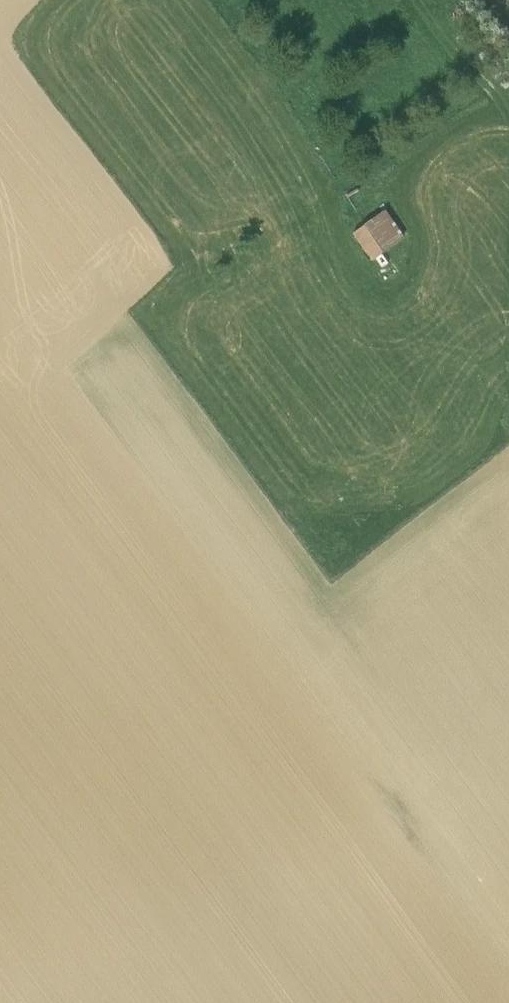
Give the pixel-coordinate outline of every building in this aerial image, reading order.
[(385,208),(352,232),(372,259),(374,257),(381,267),(389,261),(382,252),(404,236),(385,208)]
